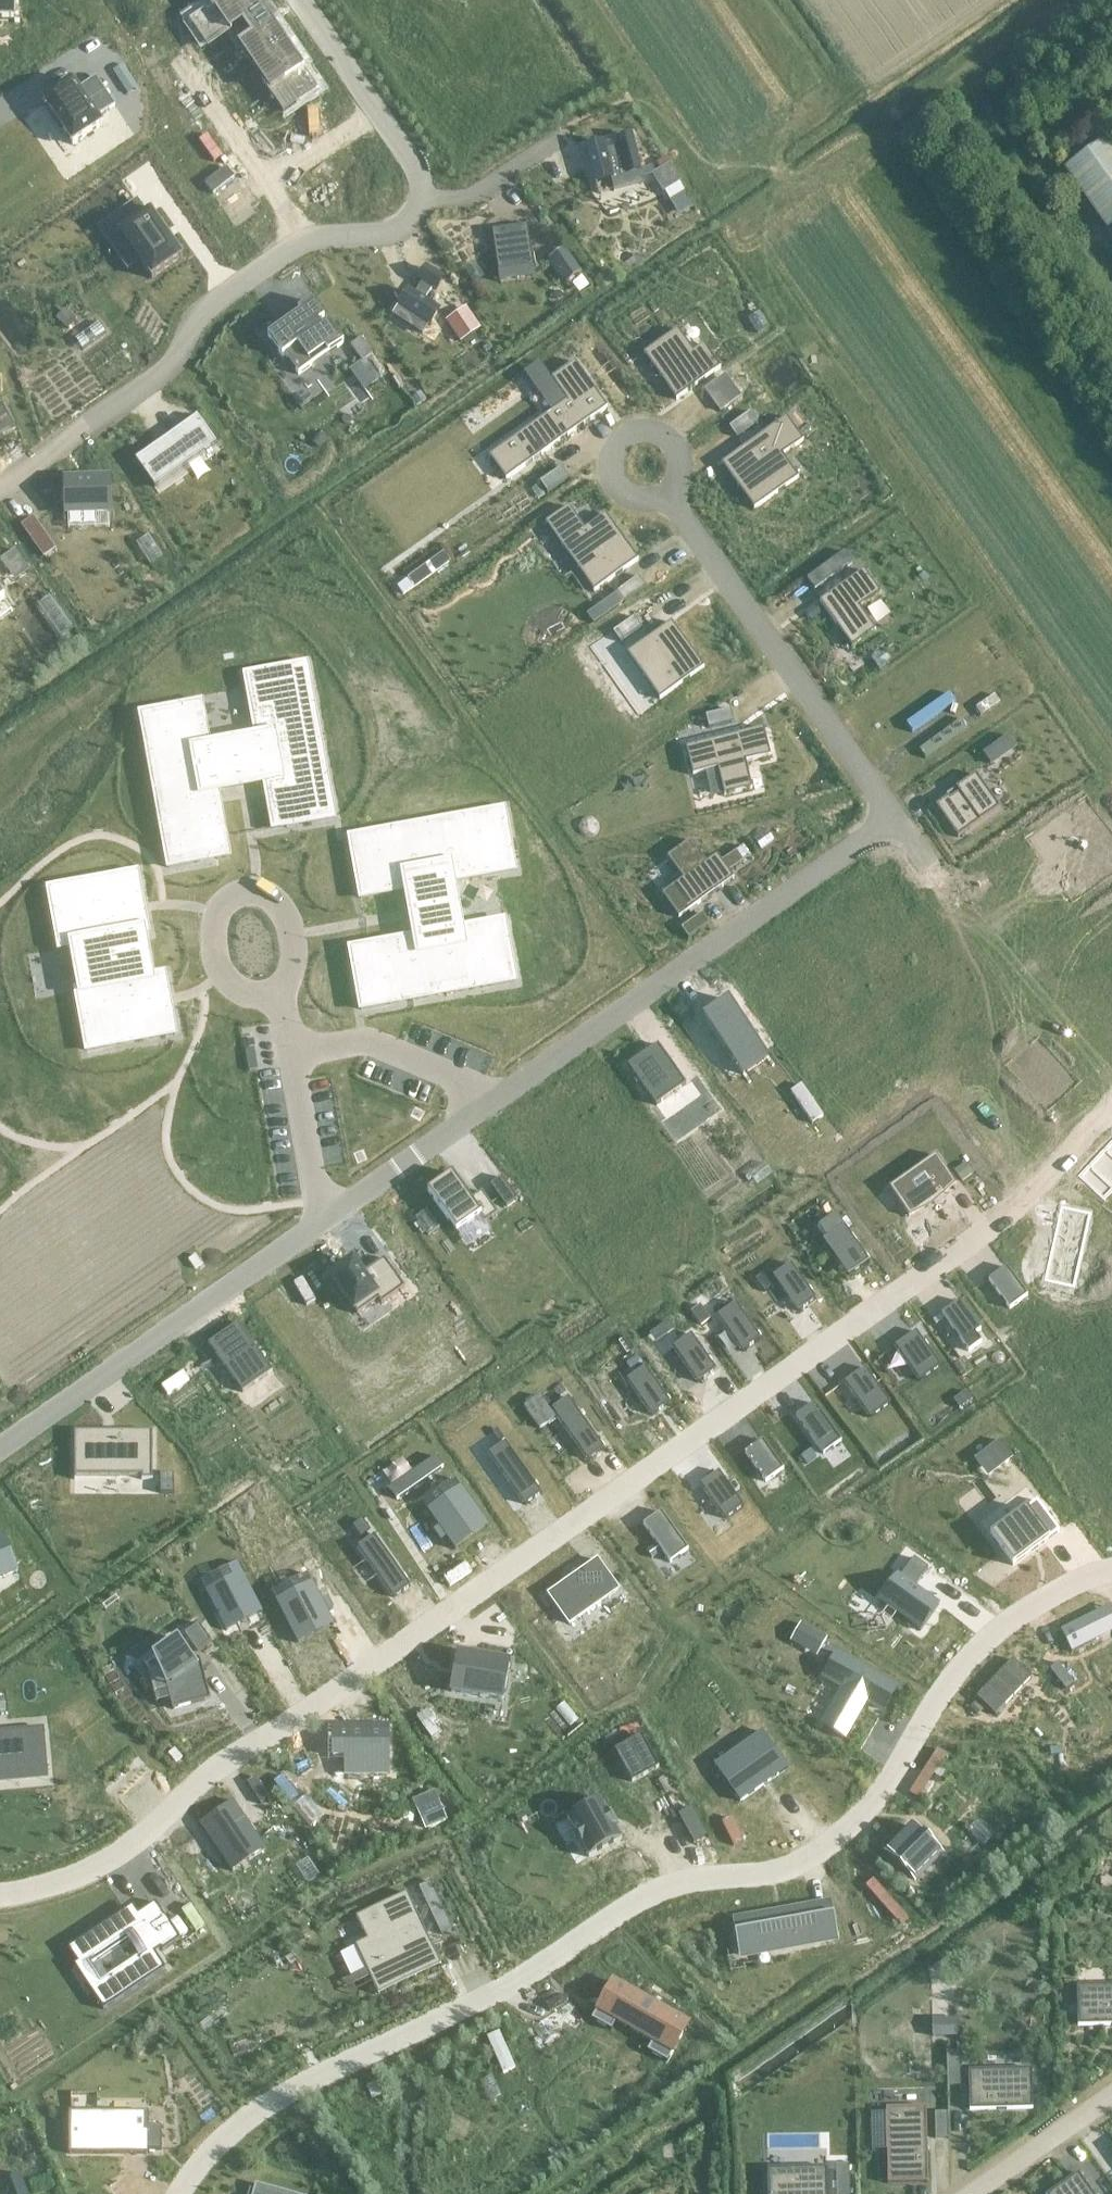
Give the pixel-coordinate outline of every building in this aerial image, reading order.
[(14,19),(14,0),(0,0),(0,19),(14,19)] [(188,22),(207,49),(242,26),(251,40),(240,47),(285,113),(318,91),(256,0),(221,0),(188,22)] [(123,64),(114,70),(128,93),(138,87),(123,64)] [(73,81),(44,101),(53,115),(50,117),(60,133),(64,130),(73,144),(102,125),(97,118),(115,106),(96,77),(78,89),(73,81)] [(587,147),(586,148),(595,183),(596,183),(596,182),(611,179),(614,191),(643,184),(640,172),(632,137),(631,137),(619,140),(618,140),(604,144),(603,143),(602,144),(587,148),(587,147)] [(1108,230),(1109,232),(1111,230),(1111,145),(1107,139),(1065,170),(1108,230)] [(659,163),(662,169),(671,164),(668,158),(659,163)] [(662,169),(655,173),(664,189),(681,180),(671,164),(662,169)] [(139,205),(102,231),(113,247),(124,239),(153,280),(153,281),(154,282),(156,281),(183,262),(185,261),(184,259),(183,259),(154,218),(153,216),(151,217),(151,218),(149,219),(139,205)] [(527,225),(492,231),(494,241),(496,241),(497,248),(495,248),(498,272),(534,266),(527,225)] [(549,228),(541,234),(550,245),(558,239),(549,228)] [(564,250),(549,260),(566,284),(581,274),(564,250)] [(400,305),(393,315),(424,334),(430,325),(431,324),(430,324),(439,311),(440,310),(425,301),(433,288),(437,291),(444,279),(427,268),(419,280),(423,282),(415,295),(409,291),(408,292),(409,292),(400,305)] [(284,325),(268,336),(283,357),(286,355),(299,374),(301,373),(302,374),(309,369),(309,367),(312,365),(309,361),(327,348),(330,352),(343,343),(329,323),(322,328),(316,319),(321,315),(312,302),(298,311),(303,317),(287,328),(284,325)] [(465,308),(447,320),(461,340),(479,328),(465,308)] [(65,310),(57,319),(67,329),(75,320),(65,310)] [(676,327),(642,351),(675,397),(719,366),(703,342),(692,350),(676,327)] [(361,338),(351,345),(363,362),(372,355),(361,338)] [(567,400),(489,455),(506,478),(607,407),(574,361),(551,377),(567,400)] [(724,373),(703,388),(718,409),(739,394),(724,373)] [(13,428),(0,409),(0,438),(13,428)] [(749,411),(728,426),(729,426),(735,435),(735,436),(757,421),(749,411)] [(786,415),(720,461),(753,507),(797,476),(781,453),(802,439),(786,415)] [(197,416),(135,459),(155,487),(216,444),(197,416)] [(562,468),(541,483),(548,493),(569,478),(568,478),(562,469),(563,469),(562,468)] [(108,480),(66,481),(67,513),(109,511),(108,480)] [(569,507),(546,523),(594,592),(639,560),(606,514),(585,529),(569,507)] [(31,519),(23,525),(33,540),(41,533),(31,519)] [(14,551),(1,560),(8,570),(21,560),(14,551)] [(825,562),(804,578),(811,588),(833,573),(825,562)] [(862,568),(818,600),(850,646),(874,629),(858,607),(879,592),(862,568)] [(639,576),(618,591),(625,602),(647,587),(646,586),(645,586),(639,577),(640,577),(639,576)] [(12,611),(4,599),(5,599),(0,592),(0,620),(12,611)] [(618,606),(611,597),(600,606),(606,615),(618,606)] [(635,616),(614,631),(621,642),(642,627),(635,616)] [(672,622),(627,653),(660,699),(704,668),(672,622)] [(174,708),(140,714),(146,747),(150,747),(153,762),(149,763),(153,784),(156,783),(159,799),(156,799),(160,820),(163,819),(166,835),(162,836),(168,869),(202,863),(201,859),(217,856),(217,860),(229,858),(217,790),(264,782),(273,830),(285,828),(285,824),(300,821),(301,825),(334,819),(328,786),(325,786),(322,771),(325,770),(322,749),(318,750),(315,734),(319,734),(315,713),(311,714),(309,698),(312,697),(306,664),(273,670),(274,674),(258,677),(257,673),(245,675),(257,740),(210,749),(201,703),(189,705),(190,709),(174,712),(174,708)] [(732,708),(704,715),(705,716),(706,716),(709,728),(734,722),(731,709),(733,709),(732,708)] [(764,728),(686,747),(693,775),(718,769),(724,796),(752,789),(746,762),(771,756),(764,728)] [(994,746),(983,753),(991,765),(1002,758),(994,746)] [(949,797),(936,806),(958,838),(1000,808),(976,775),(956,789),(959,793),(950,799),(949,797)] [(1034,839),(1050,862),(1065,851),(1078,871),(1097,857),(1107,872),(1111,869),(1111,841),(1085,803),(1034,839)] [(383,832),(349,838),(355,871),(359,870),(362,886),(358,887),(360,899),(409,890),(417,937),(350,949),(352,962),(355,961),(358,977),(355,977),(361,1011),(394,1005),(393,1001),(409,998),(410,1002),(430,998),(430,994),(445,992),(446,995),(467,991),(466,988),(482,985),(482,988),(516,983),(510,949),(506,950),(503,934),(507,933),(505,921),(459,930),(450,883),(515,871),(513,859),(509,859),(507,844),(510,843),(504,810),(471,816),(472,819),(456,822),(455,819),(435,822),(435,826),(420,829),(419,825),(398,829),(399,832),(383,835),(383,832)] [(683,880),(662,894),(679,918),(734,879),(729,872),(751,857),(743,846),(722,862),(717,855),(706,863),(691,840),(667,857),(683,880)] [(72,885),(48,889),(54,921),(58,920),(61,940),(58,941),(59,950),(76,947),(84,989),(76,991),(77,999),(81,999),(84,1019),(81,1019),(87,1051),(110,1047),(110,1043),(151,1036),(151,1039),(175,1035),(170,1003),(166,1004),(162,984),(166,983),(164,974),(149,977),(142,935),(148,934),(147,925),(143,925),(139,906),(143,905),(137,873),(113,877),(114,881),(73,888),(72,885)] [(702,913),(681,928),(688,939),(687,940),(688,941),(712,924),(711,923),(710,924),(702,913)] [(728,1000),(703,1018),(733,1061),(759,1043),(728,1000)] [(658,1045),(628,1066),(656,1106),(686,1084),(658,1045)] [(1035,1047),(1014,1066),(1047,1103),(1057,1094),(1058,1096),(1074,1082),(1058,1065),(1054,1068),(1035,1047)] [(1079,1176),(1104,1199),(1111,1190),(1111,1141),(1079,1176)] [(936,1156),(889,1189),(909,1217),(956,1184),(936,1156)] [(964,1164),(954,1171),(961,1181),(971,1174),(964,1164)] [(452,1173),(427,1191),(457,1232),(480,1216),(485,1223),(498,1214),(482,1191),(471,1199),(452,1173)] [(502,1177),(491,1185),(506,1208),(518,1200),(502,1177)] [(1061,1208),(1044,1282),(1074,1289),(1091,1215),(1061,1208)] [(844,1226),(827,1239),(851,1274),(869,1261),(844,1226)] [(353,1261),(331,1277),(357,1315),(378,1300),(381,1304),(405,1288),(384,1259),(362,1275),(353,1261)] [(791,1264),(773,1277),(798,1312),(816,1299),(791,1264)] [(1007,1267),(989,1280),(1010,1309),(1028,1297),(1007,1267)] [(960,1301),(942,1313),(963,1343),(981,1330),(960,1301)] [(736,1303),(718,1316),(742,1351),(760,1338),(736,1303)] [(238,1323),(208,1344),(243,1393),(272,1372),(238,1323)] [(916,1332),(898,1345),(923,1379),(941,1367),(916,1332)] [(691,1335),(673,1347),(698,1382),(716,1370),(691,1335)] [(645,1367),(627,1380),(652,1415),(670,1402),(645,1367)] [(865,1368),(847,1381),(872,1415),(890,1403),(865,1368)] [(966,1392),(954,1400),(960,1408),(972,1400),(966,1392)] [(539,1396),(524,1407),(540,1429),(555,1418),(539,1396)] [(568,1398),(552,1409),(588,1460),(604,1449),(568,1398)] [(814,1404),(796,1417),(823,1455),(841,1442),(814,1404)] [(497,1429),(493,1432),(501,1443),(505,1440),(497,1429)] [(153,1431),(75,1431),(75,1480),(76,1480),(76,1476),(142,1476),(142,1479),(153,1479),(153,1431)] [(763,1441),(745,1453),(765,1482),(783,1470),(763,1441)] [(1013,1458),(1000,1441),(990,1448),(1004,1465),(1013,1458)] [(505,1442),(489,1454),(525,1505),(541,1493),(505,1442)] [(810,1451),(801,1457),(807,1465),(816,1458),(810,1451)] [(436,1456),(389,1489),(397,1499),(443,1467),(436,1456)] [(719,1472),(701,1484),(726,1519),(743,1507),(719,1472)] [(173,1474),(160,1474),(161,1494),(173,1493),(173,1474)] [(735,1482),(731,1485),(735,1491),(739,1488),(735,1482)] [(462,1489),(429,1513),(455,1549),(456,1548),(455,1547),(486,1525),(487,1527),(488,1526),(462,1489)] [(1035,1503),(990,1536),(1013,1566),(1057,1533),(1059,1532),(1037,1501),(1034,1503),(1035,1503)] [(661,1512),(643,1525),(670,1563),(688,1551),(661,1512)] [(361,1521),(353,1526),(360,1536),(368,1530),(361,1521)] [(0,1535),(0,1579),(19,1572),(4,1534),(0,1535)] [(374,1535),(358,1547),(394,1597),(410,1586),(374,1535)] [(914,1558),(901,1576),(916,1586),(928,1569),(914,1558)] [(597,1560),(548,1595),(569,1624),(618,1590),(597,1560)] [(242,1573),(206,1591),(225,1629),(227,1628),(226,1627),(259,1610),(260,1611),(261,1611),(242,1573)] [(898,1574),(878,1601),(920,1632),(940,1604),(916,1586),(901,1576),(898,1574)] [(313,1585),(277,1603),(298,1643),(299,1643),(298,1641),(332,1624),(332,1626),(334,1625),(313,1585)] [(1085,1618),(1060,1630),(1072,1653),(1096,1641),(1085,1618)] [(199,1624),(185,1634),(197,1651),(211,1641),(199,1624)] [(800,1624),(794,1635),(820,1651),(827,1639),(800,1624)] [(177,1639),(153,1656),(161,1667),(173,1710),(211,1699),(205,1679),(197,1667),(201,1664),(199,1658),(191,1660),(177,1639)] [(844,1688),(824,1724),(846,1736),(844,1739),(846,1739),(867,1702),(882,1710),(895,1688),(898,1689),(898,1688),(835,1652),(835,1653),(837,1655),(824,1677),(844,1688)] [(457,1654),(451,1691),(503,1700),(510,1664),(457,1654)] [(987,1730),(1024,1695),(1004,1674),(967,1710),(987,1730)] [(389,1727),(333,1727),(333,1757),(347,1757),(347,1773),(389,1773),(389,1727)] [(0,1732),(0,1777),(40,1773),(36,1729),(0,1732)] [(788,1768),(762,1732),(715,1766),(715,1767),(718,1765),(742,1799),(739,1801),(740,1802),(788,1768)] [(640,1735),(613,1750),(631,1782),(658,1767),(640,1735)] [(269,1799),(255,1777),(246,1782),(261,1804),(269,1799)] [(434,1792),(415,1800),(428,1829),(447,1821),(434,1792)] [(600,1800),(567,1818),(589,1857),(622,1839),(613,1823),(615,1822),(611,1815),(609,1816),(600,1800)] [(201,1823),(199,1824),(225,1861),(258,1838),(233,1801),(231,1802),(232,1803),(202,1825),(201,1823)] [(695,1810),(682,1817),(697,1844),(710,1838),(695,1810)] [(913,1827),(887,1853),(913,1879),(940,1853),(913,1827)] [(319,1874),(308,1858),(296,1866),(307,1882),(319,1874)] [(430,1882),(419,1887),(430,1911),(441,1906),(430,1882)] [(865,1891),(851,1904),(888,1945),(902,1932),(865,1891)] [(355,1947),(340,1955),(351,1979),(367,1971),(378,1995),(441,1965),(407,1893),(356,1917),(367,1940),(355,1946),(355,1947)] [(155,1902),(137,1915),(139,1917),(133,1920),(126,1910),(68,1949),(78,1965),(80,1963),(97,1989),(92,1993),(103,2010),(166,1969),(156,1953),(161,1950),(162,1952),(180,1940),(155,1902)] [(829,1903),(743,1919),(748,1947),(767,1943),(769,1952),(835,1940),(829,1903)] [(442,1906),(430,1912),(441,1936),(453,1930),(442,1906)] [(495,1936),(504,1930),(494,1912),(484,1918),(495,1936)] [(613,1982),(591,2020),(611,2031),(617,2022),(653,2042),(647,2051),(667,2063),(689,2025),(613,1982)] [(1077,1986),(1078,2026),(1111,2025),(1111,1985),(1077,1986)] [(952,2029),(926,2028),(925,2043),(952,2044),(952,2029)] [(491,2043),(479,2049),(496,2085),(508,2079),(491,2043)] [(946,2052),(947,2086),(960,2086),(959,2051),(946,2052)] [(1032,2069),(969,2070),(969,2110),(1033,2109),(1032,2069)] [(886,2108),(888,2184),(928,2183),(926,2107),(886,2108)] [(149,2112),(71,2112),(71,2153),(149,2153),(149,2149),(161,2149),(161,2127),(149,2127),(149,2112)] [(948,2113),(935,2113),(935,2139),(948,2139),(948,2113)] [(818,2141),(762,2136),(759,2162),(796,2165),(797,2159),(816,2161),(818,2141)] [(849,2164),(836,2165),(837,2193),(850,2193),(849,2164)] [(827,2167),(767,2169),(768,2193),(828,2193),(827,2167)] [(1078,2173),(1048,2193),(1093,2193),(1078,2173)] [(253,2193),(291,2193),(256,2184),(253,2193)]
